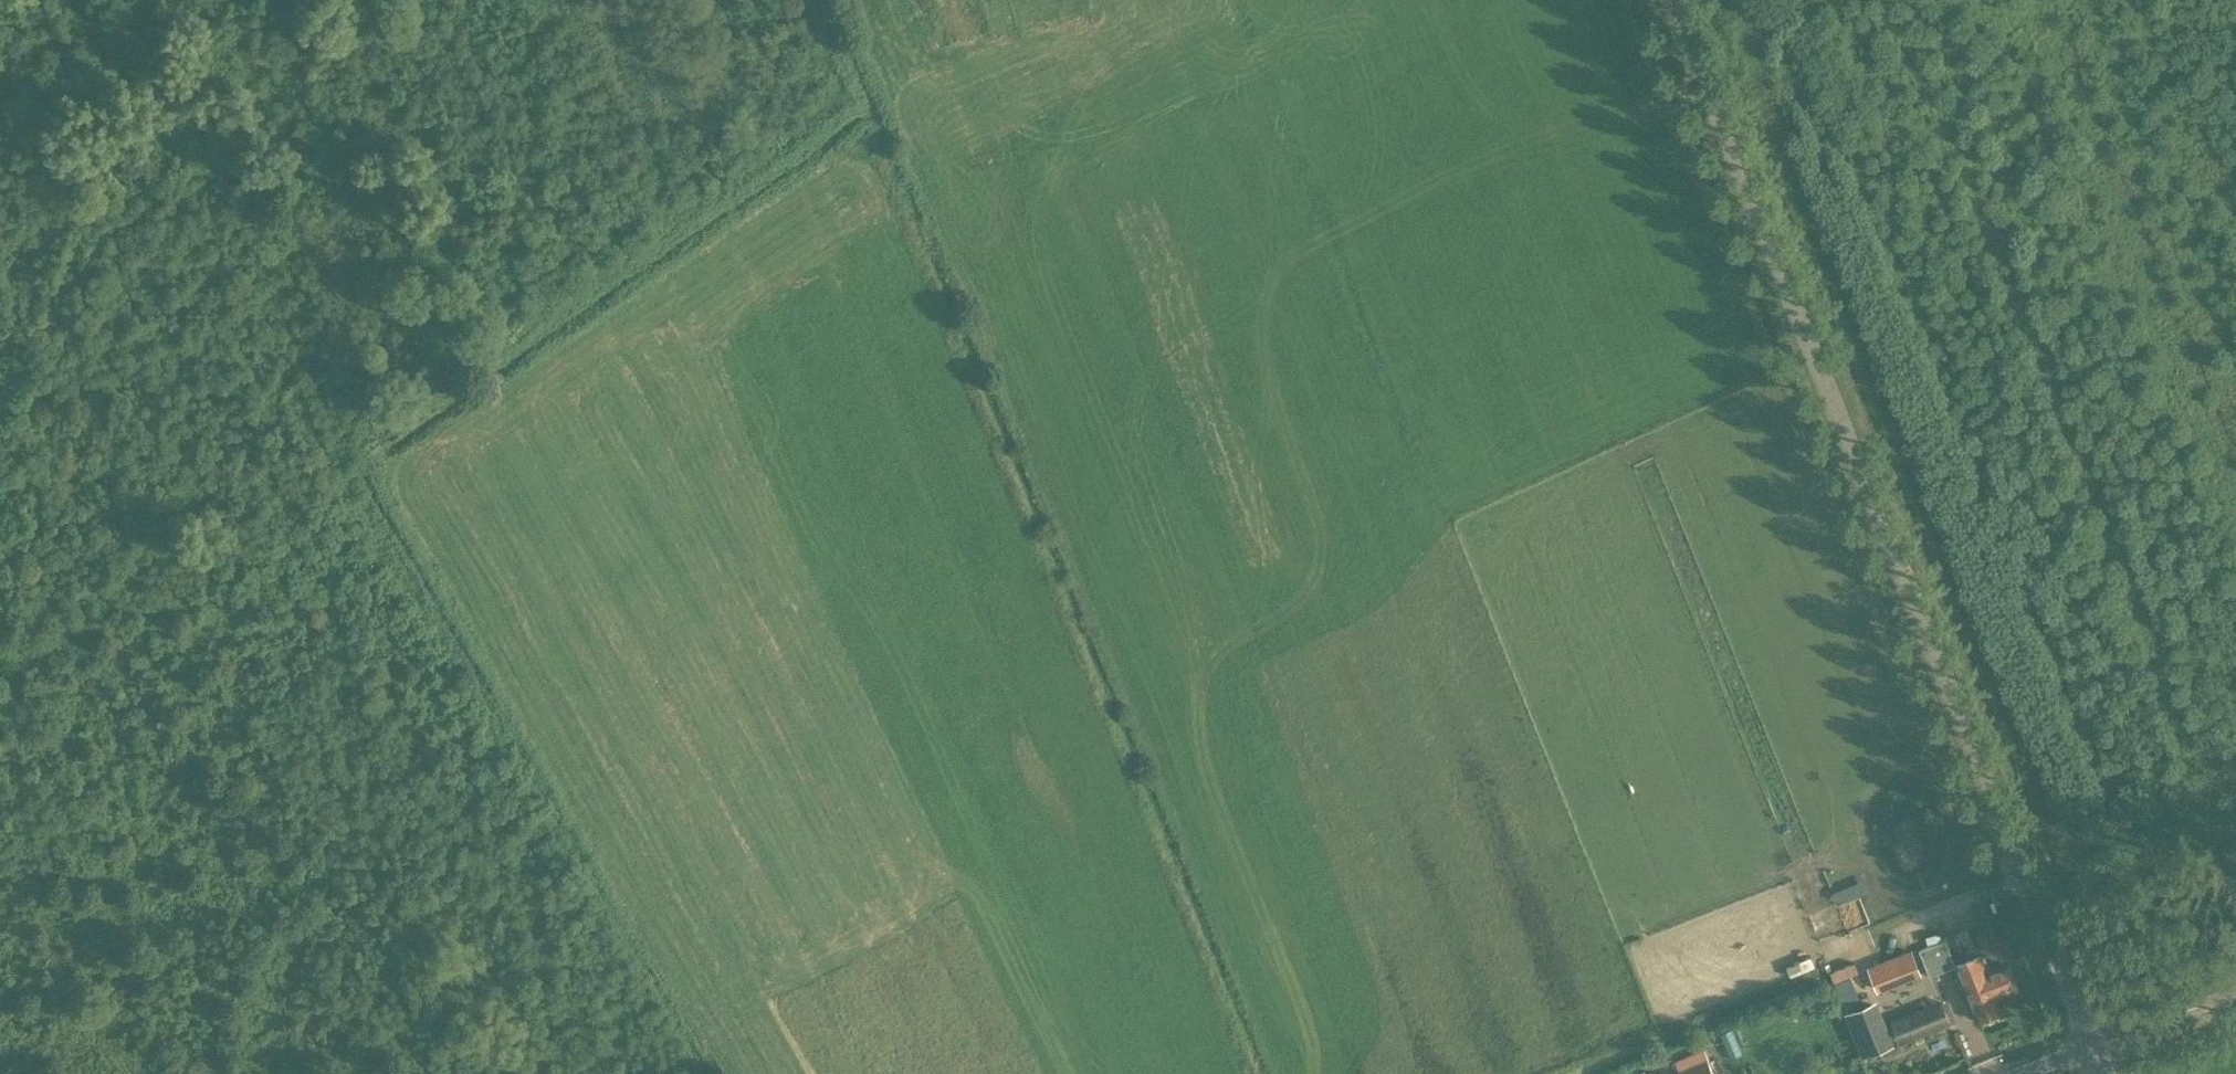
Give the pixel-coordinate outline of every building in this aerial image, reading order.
[(1946,940),(1920,950),(1930,976),(1956,965),(1946,940)] [(1922,973),(1915,954),(1873,971),(1880,989),(1922,973)] [(1988,974),(1981,956),(1978,957),(1956,965),(1978,1021),(2003,1011),(1996,995),(2013,988),(2005,968),(1988,974)] [(1889,1042),(1930,1026),(1922,1007),(1881,1024),(1889,1042)] [(1870,1010),(1853,1016),(1867,1051),(1883,1044),(1870,1010)] [(1681,1073),(1714,1073),(1706,1054),(1703,1049),(1675,1060),(1680,1070),(1681,1073)]
